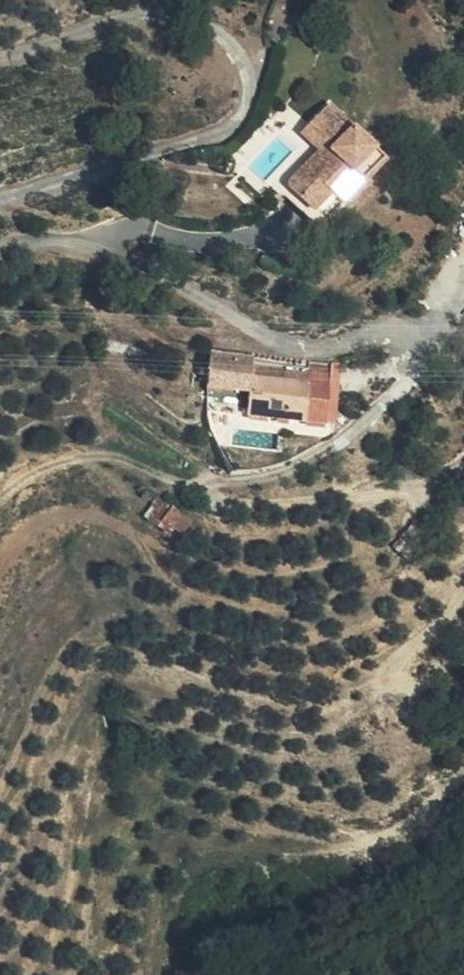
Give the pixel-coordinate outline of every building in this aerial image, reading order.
[(299,228),(292,223),(277,241),(306,264),(319,248),(334,258),(373,209),(314,159),(298,179),(321,200),(299,228)] [(308,204),(292,223),(299,228),(321,200),(298,179),(289,189),(308,204)] [(206,382),(247,378),(249,374),(211,359),(207,370),(206,382)] [(206,382),(207,370),(198,391),(205,393),(206,382)] [(245,382),(247,378),(206,382),(205,393),(230,403),(232,396),(241,399),(230,430),(283,448),(301,403),(245,382)] [(306,390),(301,403),(283,448),(291,451),(313,394),(306,390)] [(175,538),(191,516),(160,494),(144,516),(175,538)] [(396,601),(405,591),(395,581),(394,580),(384,589),(396,601)]
